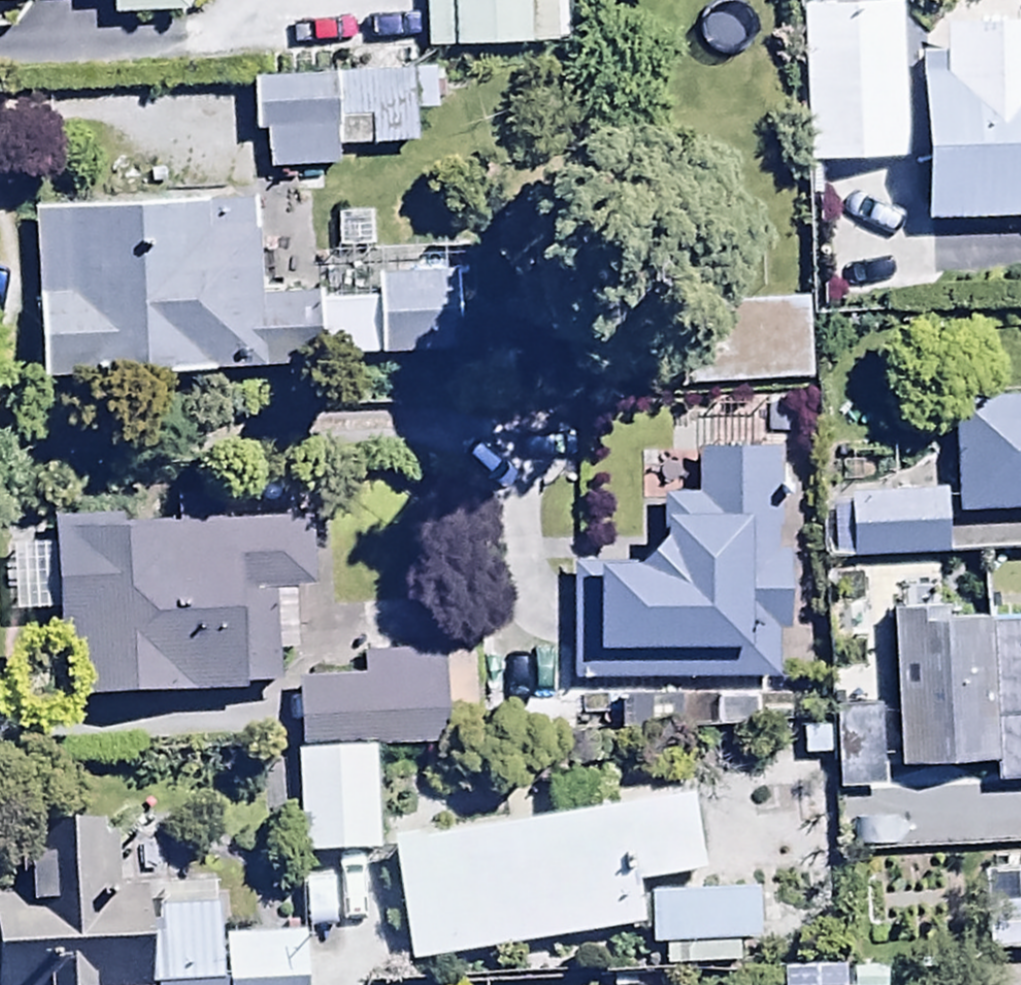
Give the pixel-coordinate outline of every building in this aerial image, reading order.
[(106,12),(183,9),(183,0),(105,0),(106,12)] [(422,49),(559,44),(557,0),(420,0),(422,49)] [(803,156),(904,153),(898,0),(797,0),(803,156)] [(922,211),(1020,209),(1020,6),(953,8),(953,35),(917,36),(922,211)] [(429,64),(245,72),(247,125),(261,124),(262,166),(288,165),(290,199),(332,197),(330,145),(432,141),(429,64)] [(375,357),(371,292),(317,296),(316,283),(255,287),(248,185),(28,198),(38,367),(375,357)] [(371,292),(375,357),(466,354),(461,258),(369,265),(371,292)] [(686,379),(806,373),(802,291),(682,297),(686,379)] [(952,505),(1020,502),(1020,392),(948,395),(952,505)] [(569,550),(568,673),(776,676),(777,626),(789,626),(790,544),(774,544),(775,444),(692,443),(691,489),(660,488),(659,524),(634,550),(569,550)] [(846,486),(848,551),(944,549),(942,484),(846,486)] [(66,635),(68,689),(277,684),(276,642),(294,642),(293,583),(307,583),(305,513),(219,515),(218,491),(167,492),(168,514),(51,517),(53,636),(66,635)] [(890,603),(896,757),(991,754),(992,782),(1020,780),(1020,611),(970,612),(970,600),(890,603)] [(833,781),(880,779),(871,604),(844,605),(849,701),(829,702),(833,781)] [(292,674),(295,742),(443,737),(440,646),(360,649),(361,671),(292,674)] [(370,745),(292,748),(296,851),(374,848),(370,745)] [(685,779),(383,834),(406,964),(639,922),(631,879),(701,866),(685,779)] [(213,930),(210,876),(111,882),(107,803),(19,808),(23,885),(0,886),(0,984),(219,984),(213,930)] [(985,949),(1020,946),(1020,867),(979,870),(985,949)] [(755,883),(645,887),(648,946),(663,945),(664,967),(738,964),(737,937),(757,936),(755,883)] [(300,925),(213,930),(219,984),(303,984),(300,925)] [(780,984),(841,984),(840,965),(780,967),(780,984)]
